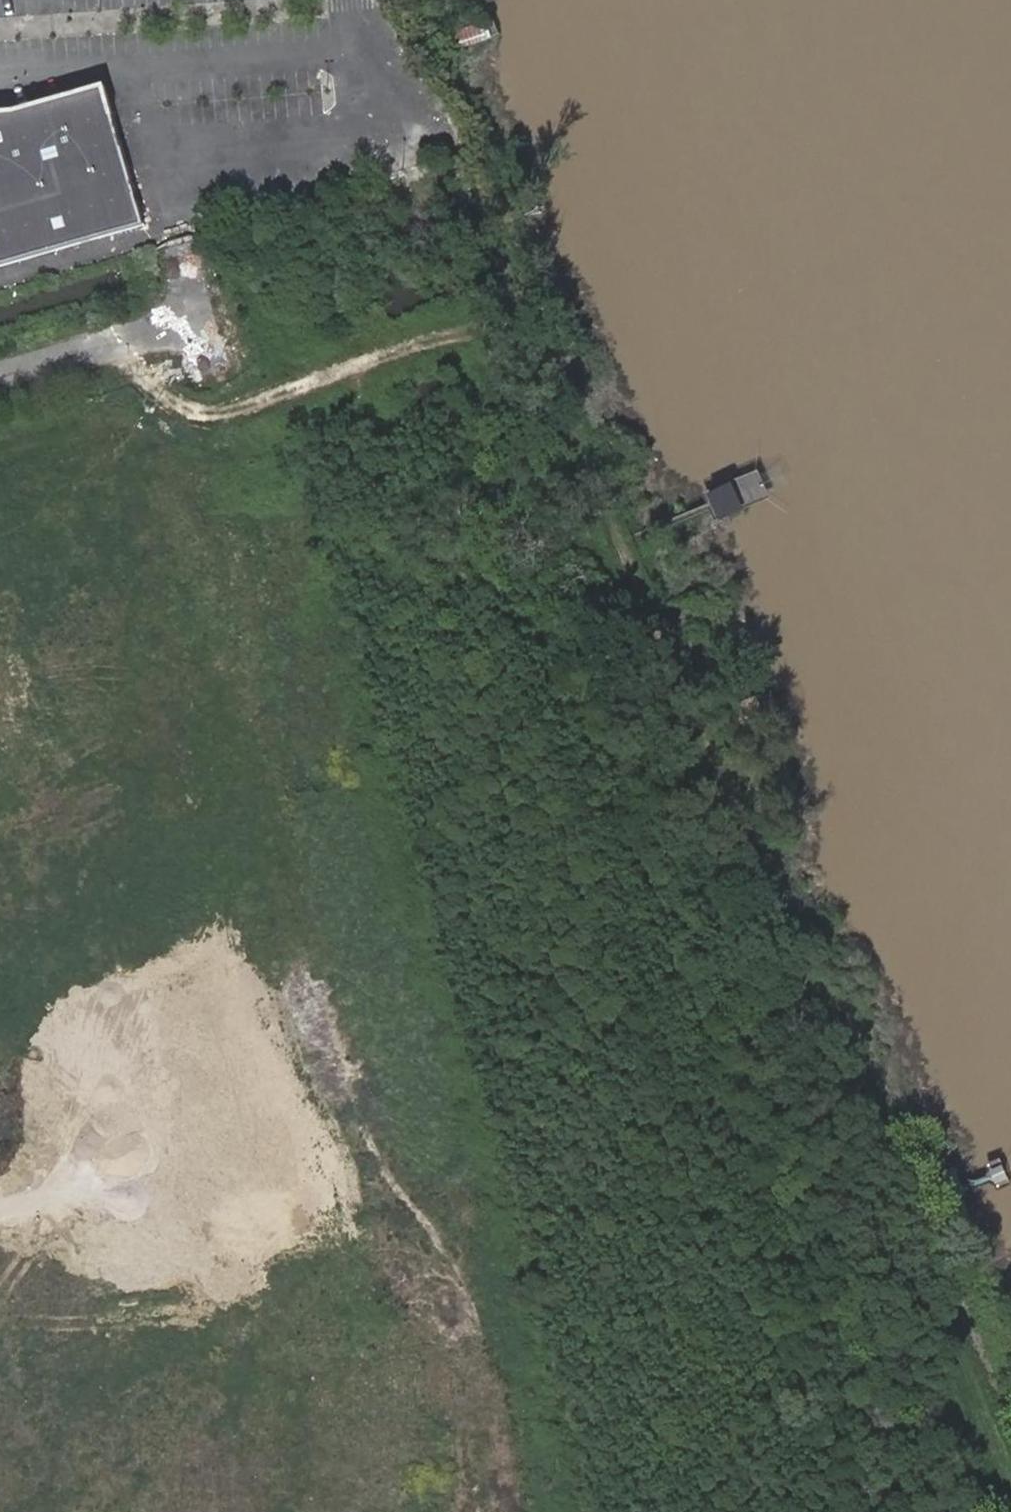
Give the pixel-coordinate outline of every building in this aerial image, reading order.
[(141,226),(100,87),(11,112),(0,113),(0,266),(141,226)]
